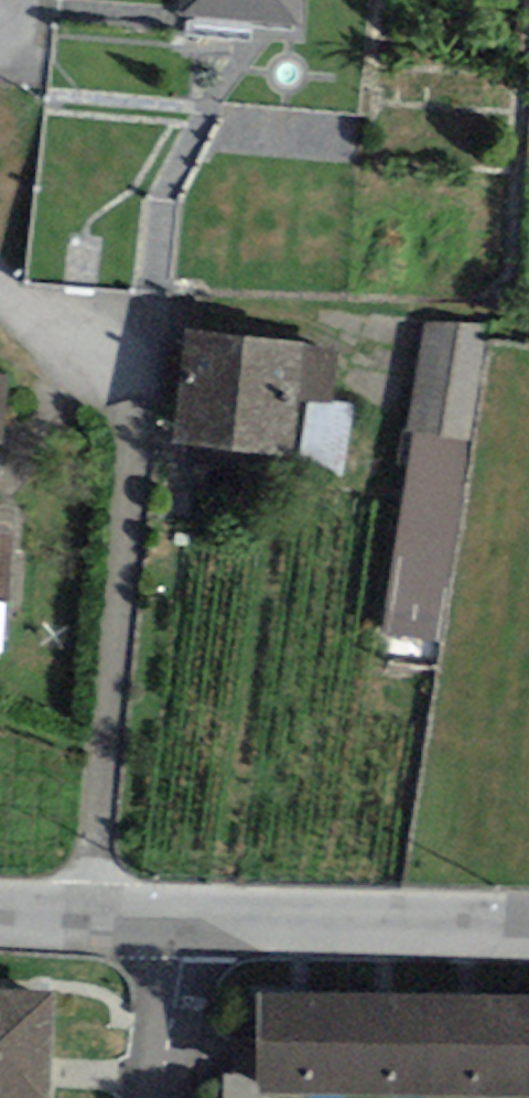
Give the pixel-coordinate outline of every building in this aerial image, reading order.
[(297,27),(299,0),(179,0),(177,19),(297,27)] [(412,432),(471,442),(490,325),(424,323),(406,431),(412,432)] [(304,342),(185,329),(173,444),(292,457),(298,399),(304,342)] [(341,346),(304,342),(298,399),(335,403),(341,346)] [(3,443),(8,376),(0,376),(0,443),(3,443)] [(442,645),(471,442),(412,432),(382,636),(442,645)] [(0,530),(0,601),(10,602),(13,531),(0,530)] [(0,990),(0,1097),(50,1097),(55,993),(0,990)] [(336,1096),(337,997),(258,997),(258,1096),(336,1096)] [(418,1096),(418,997),(337,997),(336,1096),(418,1096)] [(509,1096),(509,997),(418,997),(418,1096),(509,1096)] [(509,997),(509,1096),(528,1096),(528,997),(509,997)]
